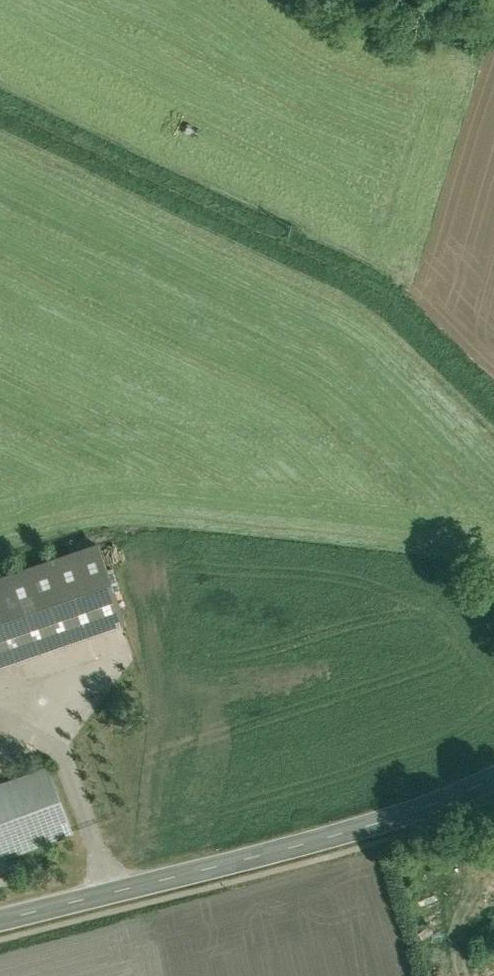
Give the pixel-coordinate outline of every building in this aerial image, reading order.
[(0,565),(0,655),(125,613),(97,531),(0,565)] [(0,773),(0,850),(75,822),(50,754),(0,773)] [(427,868),(413,870),(414,880),(429,878),(427,868)] [(430,884),(413,885),(414,894),(431,892),(430,884)] [(441,895),(423,900),(425,909),(443,904),(441,895)] [(481,913),(486,920),(493,915),(493,907),(493,905),(481,913)]
